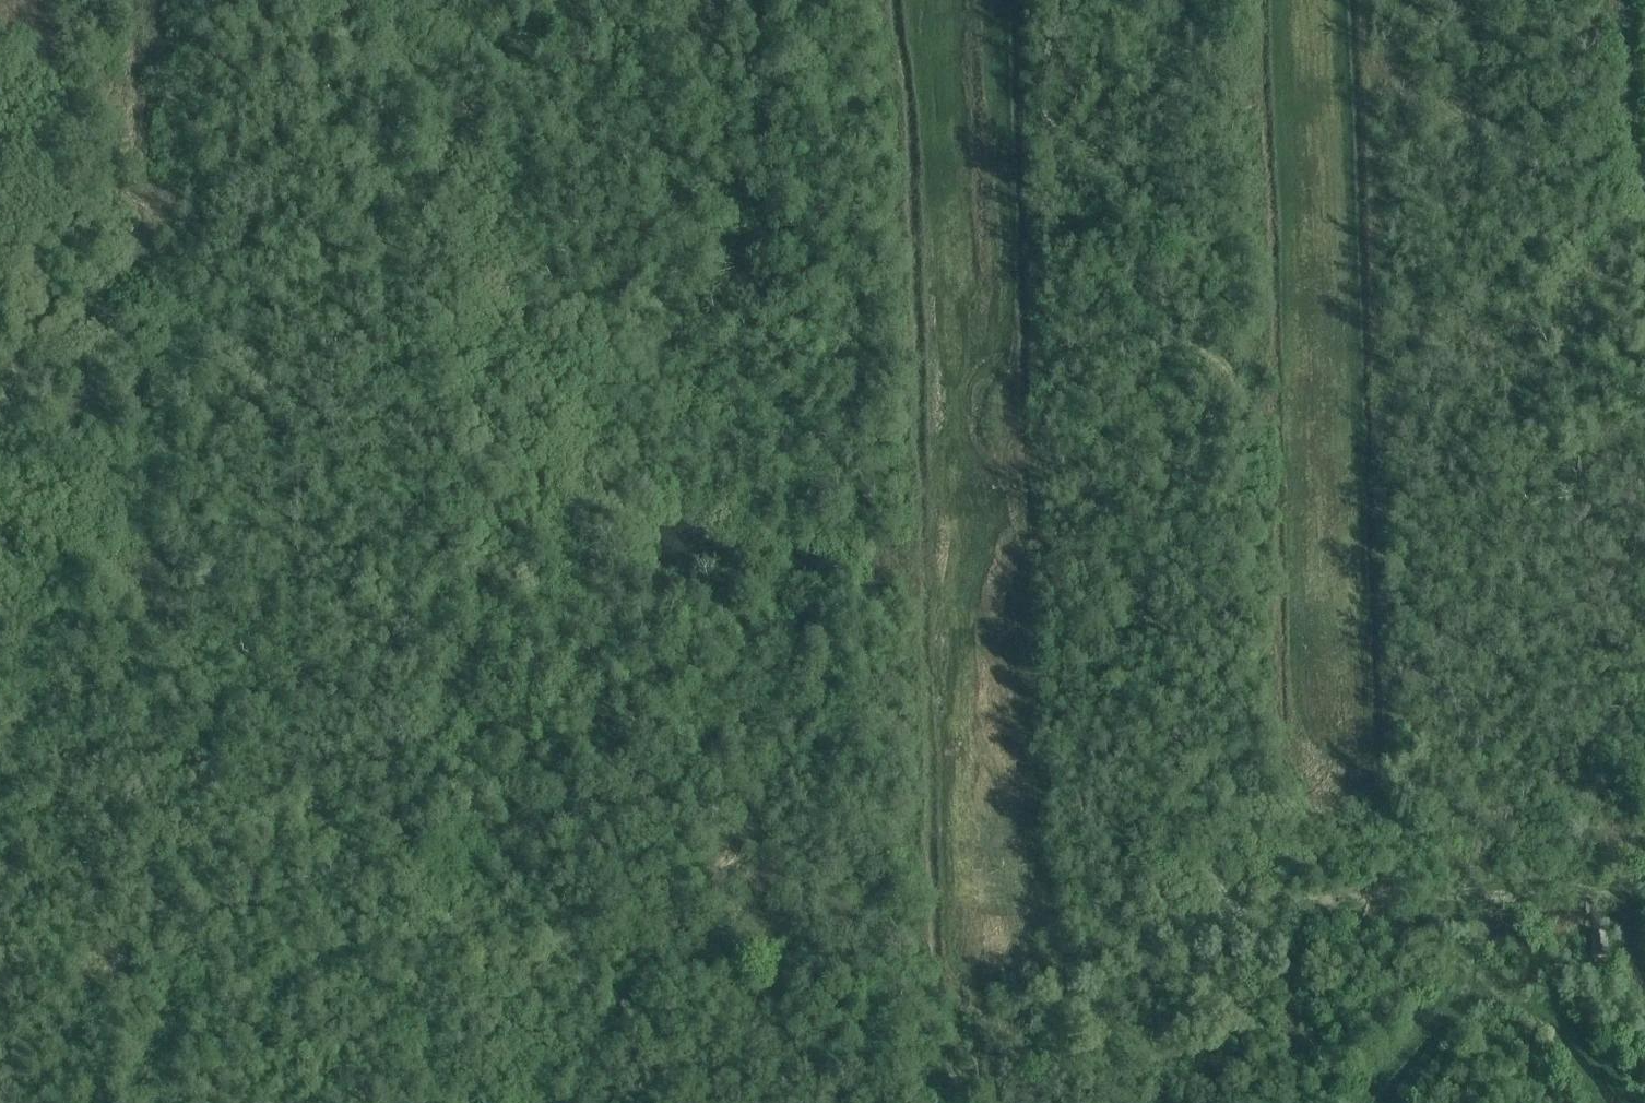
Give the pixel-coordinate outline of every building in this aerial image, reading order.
[(1608,935),(1590,935),(1589,954),(1608,955),(1608,935)]
